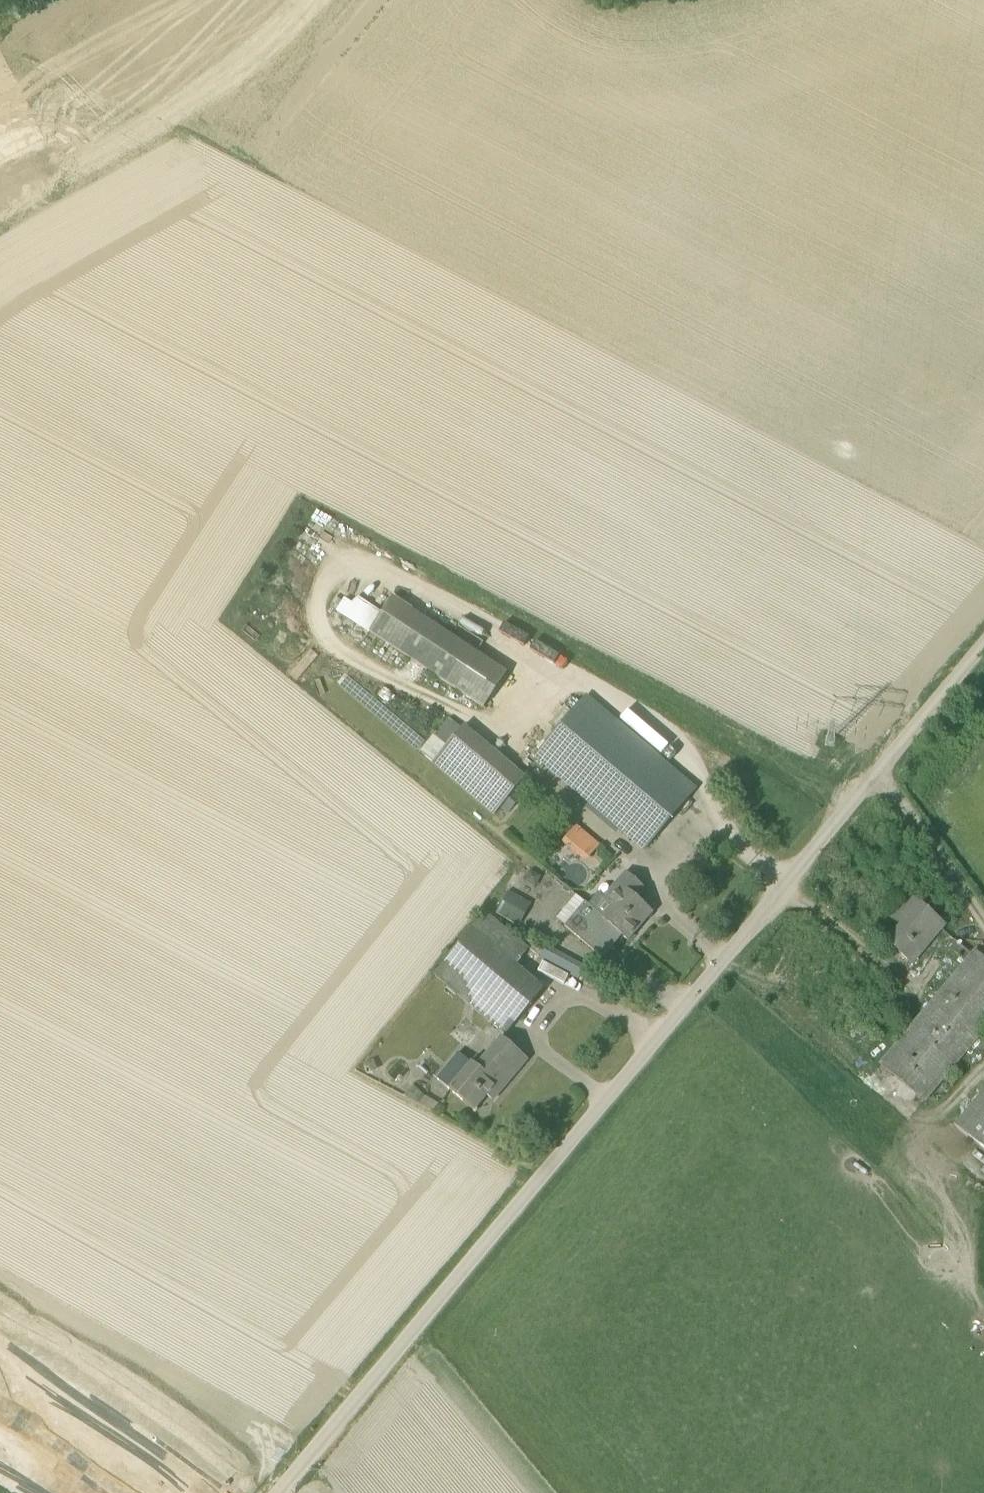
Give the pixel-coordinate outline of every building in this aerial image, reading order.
[(484,708),(508,672),(393,597),(370,632),(484,708)] [(644,850),(696,789),(587,695),(535,756),(644,850)] [(494,815),(525,779),(464,726),(433,763),(494,815)] [(577,822),(562,842),(587,862),(603,842),(577,822)] [(576,896),(623,936),(629,941),(652,913),(636,899),(644,889),(625,874),(604,898),(613,906),(603,918),(576,895),(576,896)] [(527,903),(506,892),(495,912),(517,923),(527,903)] [(623,936),(576,896),(556,919),(603,959),(623,936)] [(888,942),(912,963),(944,925),(910,897),(898,912),(907,920),(888,942)] [(515,966),(530,949),(523,943),(487,913),(435,975),(505,1034),(543,990),(515,966)] [(523,943),(530,949),(538,956),(546,945),(531,932),(523,943)] [(983,1030),(983,959),(974,951),(880,1064),(925,1101),(983,1030)] [(472,1063),(471,1064),(459,1053),(437,1078),(474,1110),(494,1088),(500,1093),(528,1060),(502,1037),(476,1067),(472,1063)] [(378,1071),(374,1060),(363,1064),(367,1075),(378,1071)] [(983,1151),(983,1089),(953,1126),(983,1151)]
